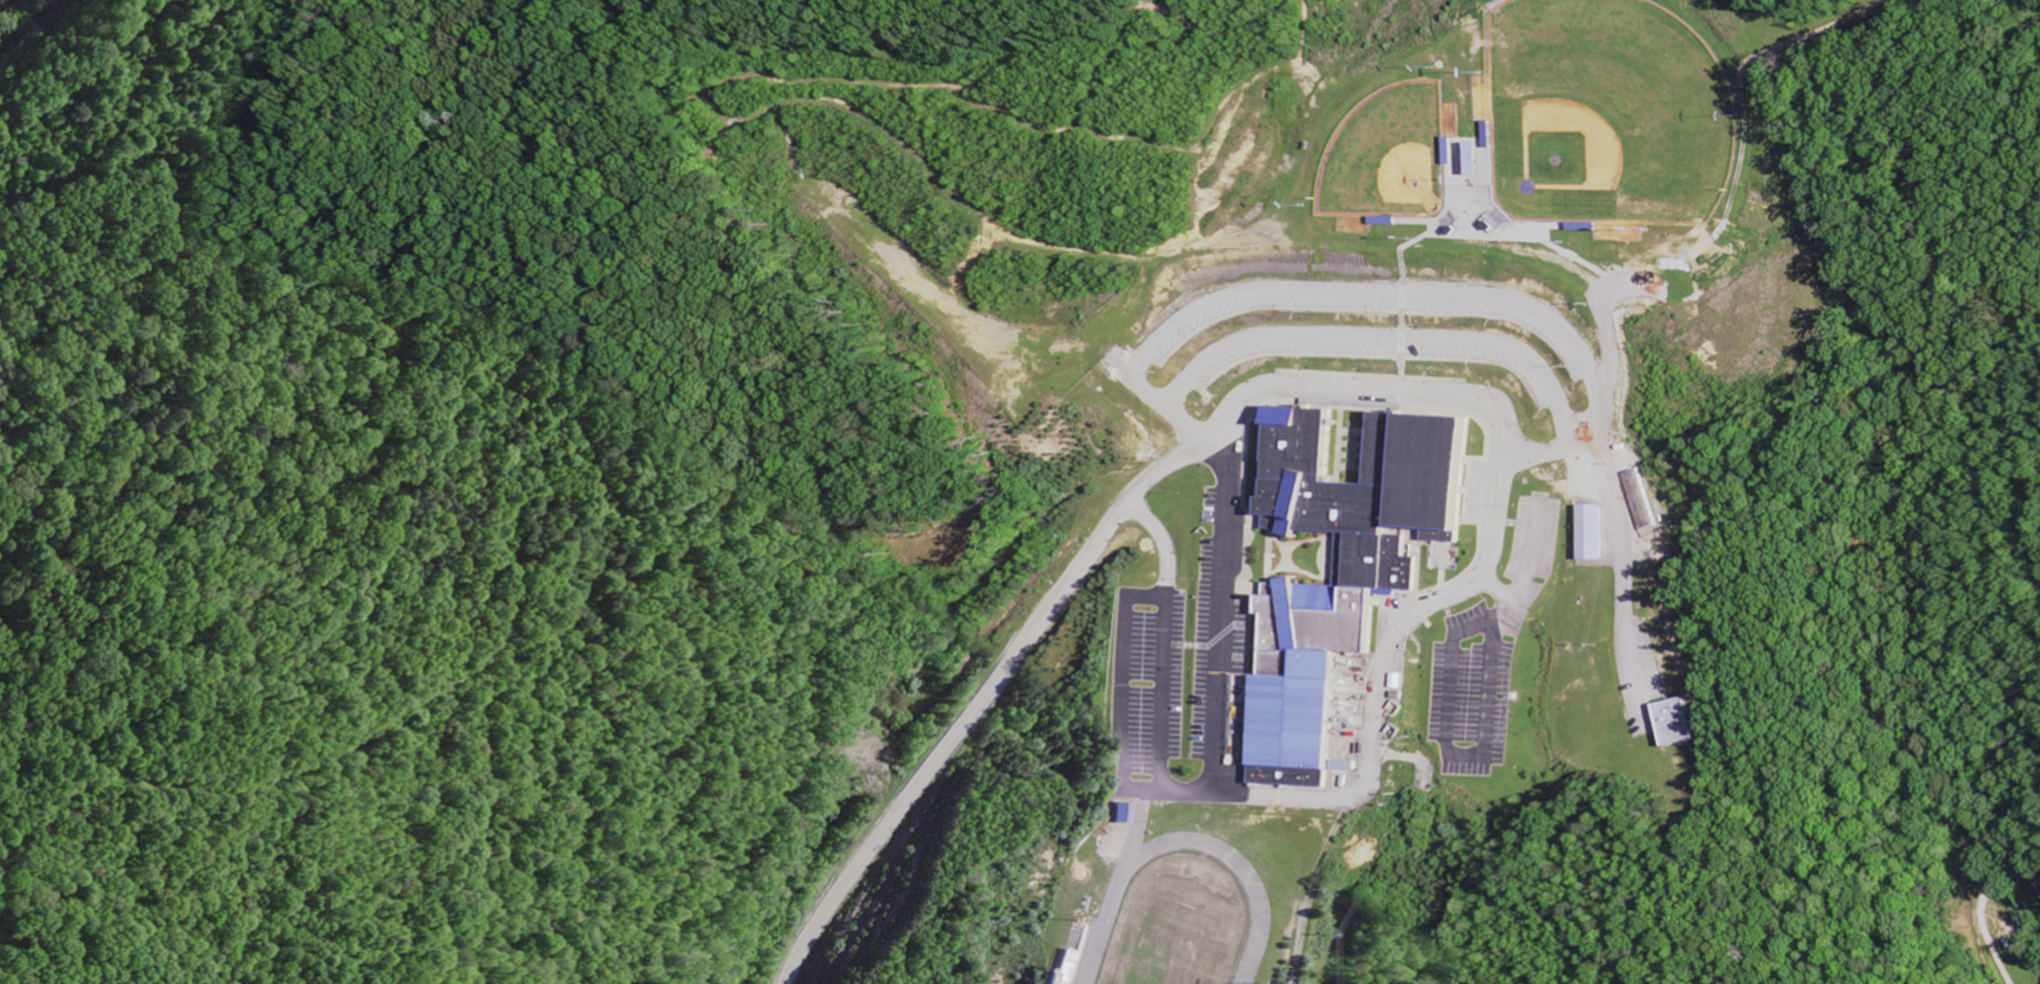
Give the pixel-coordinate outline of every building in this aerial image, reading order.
[(1473,177),(1491,177),(1492,145),(1474,144),(1473,177)] [(1647,505),(1646,501),(1634,505),(1645,532),(1661,526),(1652,503),(1647,505)] [(1607,507),(1583,507),(1583,562),(1607,562),(1607,507)] [(1668,749),(1702,742),(1693,700),(1659,707),(1668,749)]
